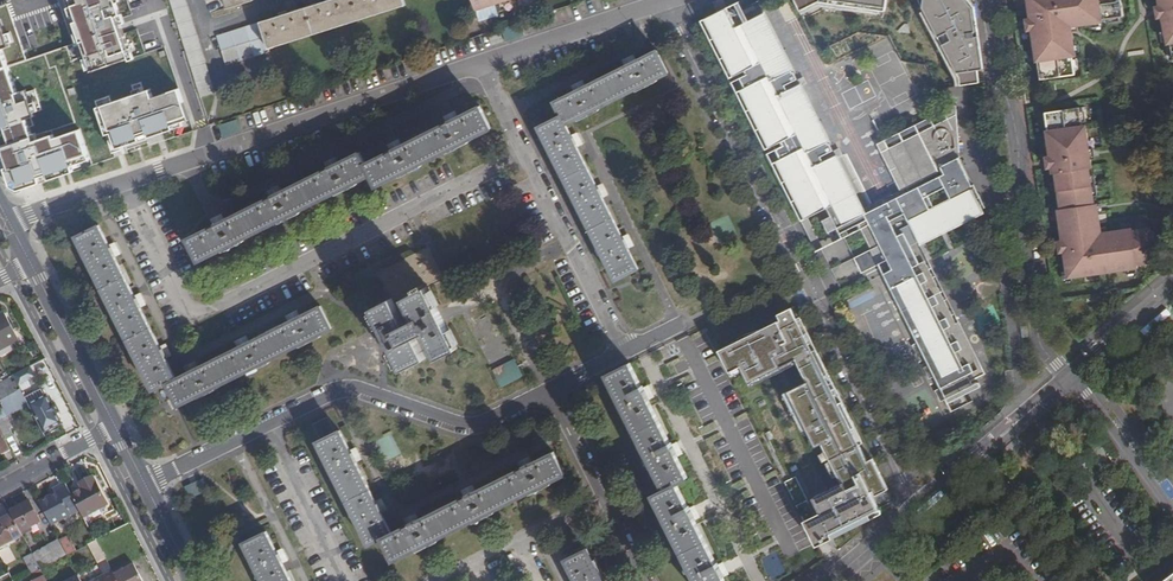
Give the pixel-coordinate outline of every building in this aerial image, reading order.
[(75,44),(68,46),(73,61),(88,56),(93,72),(130,59),(128,51),(131,50),(122,23),(124,22),(116,0),(59,0),(75,44)] [(187,0),(171,0),(202,98),(217,93),(187,0)] [(407,4),(405,0),(331,0),(262,23),(270,49),(407,4)] [(494,0),(472,0),(476,12),(495,6),(494,0)] [(717,15),(727,9),(723,0),(720,0),(712,4),(717,15)] [(801,10),(820,1),(886,11),(888,0),(796,0),(801,10)] [(961,78),(963,86),(981,82),(980,70),(984,69),(975,6),(971,0),(924,0),(961,78)] [(1030,17),(1032,29),(1036,60),(1039,60),(1041,77),(1075,73),(1075,69),(1074,61),(1073,55),(1076,54),(1076,51),(1075,44),(1073,30),(1071,30),(1070,25),(1078,24),(1091,22),(1102,21),(1102,18),(1109,17),(1119,16),(1123,15),(1121,0),(1028,0),(1030,17)] [(1162,5),(1164,16),(1166,30),(1168,40),(1169,43),(1172,43),(1172,45),(1172,0),(1161,0),(1162,5)] [(13,188),(20,191),(75,172),(73,166),(91,160),(82,129),(57,138),(55,134),(36,140),(29,118),(37,115),(28,89),(19,92),(10,65),(29,59),(8,4),(0,6),(0,150),(13,188)] [(736,85),(741,93),(793,67),(766,14),(737,28),(727,9),(717,15),(704,21),(734,80),(742,76),(745,80),(736,85)] [(255,25),(218,36),(228,66),(264,54),(255,25)] [(501,34),(490,38),(492,46),(504,42),(501,34)] [(563,116),(541,127),(619,282),(640,271),(629,249),(626,242),(604,199),(600,190),(578,147),(574,139),(568,126),(670,74),(659,51),(635,63),(628,66),(586,87),(578,91),(556,102),(563,116)] [(795,71),(793,67),(741,93),(771,152),(779,149),(781,152),(773,156),(809,226),(828,216),(842,241),(861,232),(874,258),(882,253),(890,268),(895,277),(887,281),(922,349),(917,352),(923,363),(928,360),(935,373),(929,376),(935,387),(940,384),(946,396),(940,399),(946,411),(953,408),(955,412),(976,401),(974,397),(980,394),(977,389),(984,386),(977,371),(985,367),(965,329),(963,330),(931,271),(927,273),(910,239),(917,235),(927,253),(974,228),(992,219),(989,213),(991,212),(977,185),(975,187),(961,160),(963,159),(954,106),(953,107),(954,114),(933,126),(929,119),(915,127),(918,134),(892,148),(893,150),(889,152),(910,194),(868,216),(837,157),(825,164),(823,159),(835,153),(830,144),(832,143),(802,85),(789,92),(786,87),(797,81),(793,72),(795,71)] [(152,90),(99,107),(113,150),(174,129),(173,126),(191,120),(181,89),(155,98),(152,90)] [(1081,111),(1080,106),(1046,111),(1048,129),(1046,129),(1050,154),(1052,166),(1053,172),(1055,172),(1060,207),(1058,208),(1062,239),(1064,251),(1067,269),(1067,271),(1068,271),(1069,276),(1071,276),(1125,269),(1135,268),(1137,267),(1136,264),(1154,262),(1151,241),(1150,231),(1150,228),(1132,230),(1131,228),(1107,231),(1099,232),(1098,228),(1100,227),(1098,211),(1097,204),(1097,203),(1094,203),(1093,196),(1092,189),(1091,184),(1090,173),(1089,167),(1092,167),(1091,158),(1089,148),(1086,124),(1083,125),(1082,121),(1081,111)] [(190,237),(201,260),(372,175),(378,186),(492,129),(481,107),(457,119),(450,122),(401,147),(393,150),(366,164),(360,152),(338,163),(330,167),(281,192),(274,195),(224,220),(217,223),(190,237)] [(953,107),(929,119),(933,126),(954,114),(953,107)] [(448,117),(450,122),(457,119),(455,114),(448,117)] [(226,136),(243,130),(239,119),(222,124),(226,136)] [(884,143),(889,152),(893,150),(892,148),(918,134),(915,127),(884,143)] [(390,146),(393,150),(401,147),(398,142),(390,146)] [(328,163),(330,167),(338,163),(335,159),(328,163)] [(101,224),(78,236),(155,388),(169,381),(180,403),(332,326),(322,304),(299,316),(292,319),(248,341),(240,345),(198,366),(190,370),(177,377),(166,357),(163,350),(141,305),(137,298),(115,253),(112,246),(101,224)] [(428,285),(444,277),(428,245),(380,270),(393,296),(373,306),(405,367),(426,356),(417,336),(426,331),(439,356),(458,346),(428,285)] [(865,281),(890,268),(882,253),(874,258),(857,267),(865,281)] [(1067,271),(1067,269),(1062,270),(1064,280),(1071,279),(1071,276),(1069,276),(1068,271),(1067,271)] [(142,295),(137,298),(141,305),(145,303),(142,295)] [(780,319),(720,349),(731,370),(741,365),(750,382),(797,358),(808,380),(789,390),(816,446),(824,442),(843,482),(814,497),(822,512),(817,514),(797,476),(786,481),(813,534),(828,526),(832,533),(881,508),(879,504),(889,499),(885,490),(890,488),(874,457),(872,458),(806,328),(802,329),(791,307),(777,313),(780,319)] [(0,316),(0,352),(20,341),(6,314),(0,316)] [(1030,334),(1023,335),(1024,346),(1031,345),(1030,334)] [(495,368),(503,387),(526,376),(518,358),(495,368)] [(188,366),(190,370),(198,366),(196,362),(188,366)] [(611,376),(667,490),(656,496),(699,580),(728,580),(725,576),(722,569),(696,520),(692,512),(679,485),(690,479),(680,458),(676,451),(650,399),(647,392),(633,365),(611,376)] [(30,368),(14,376),(19,385),(35,377),(30,368)] [(10,378),(0,383),(0,399),(11,421),(32,410),(29,405),(25,398),(20,389),(16,391),(10,378)] [(25,398),(29,405),(45,396),(41,389),(25,398)] [(32,410),(32,411),(44,433),(62,423),(55,411),(51,402),(47,395),(45,396),(29,405),(32,410)] [(0,420),(0,430),(6,440),(13,436),(4,418),(0,420)] [(384,536),(396,560),(566,474),(554,451),(531,463),(524,466),(475,491),(467,494),(418,519),(411,522),(392,532),(380,510),(376,502),(354,458),(350,451),(340,431),(336,432),(329,418),(317,424),(324,438),(319,441),(370,543),(384,536)] [(10,448),(6,440),(0,430),(0,453),(10,448)] [(200,470),(185,478),(191,490),(206,482),(200,470)] [(83,490),(72,495),(77,506),(80,510),(83,517),(108,504),(93,476),(80,483),(83,490)] [(69,510),(77,506),(72,495),(66,483),(57,488),(59,492),(53,495),(39,502),(51,525),(71,514),(69,510)] [(12,515),(22,533),(40,523),(31,503),(11,512),(12,515)] [(71,514),(80,510),(77,506),(69,510),(71,514)] [(696,510),(692,512),(696,520),(700,518),(699,514),(696,510)] [(23,535),(22,533),(12,515),(0,521),(0,547),(23,535)] [(285,559),(281,551),(269,529),(247,540),(268,580),(296,580),(285,559)] [(67,537),(59,541),(67,555),(75,551),(67,537)] [(95,540),(88,544),(98,564),(106,560),(95,540)] [(59,542),(33,555),(41,569),(66,556),(59,542)] [(286,548),(281,551),(285,559),(290,556),(286,548)] [(592,548),(569,559),(580,580),(608,580),(592,548)] [(24,559),(32,574),(41,569),(33,555),(24,559)] [(114,575),(106,560),(98,564),(104,575),(93,580),(117,580),(114,575)] [(6,568),(13,580),(18,580),(22,579),(14,564),(6,568)] [(114,575),(117,580),(141,580),(133,565),(114,575)]
